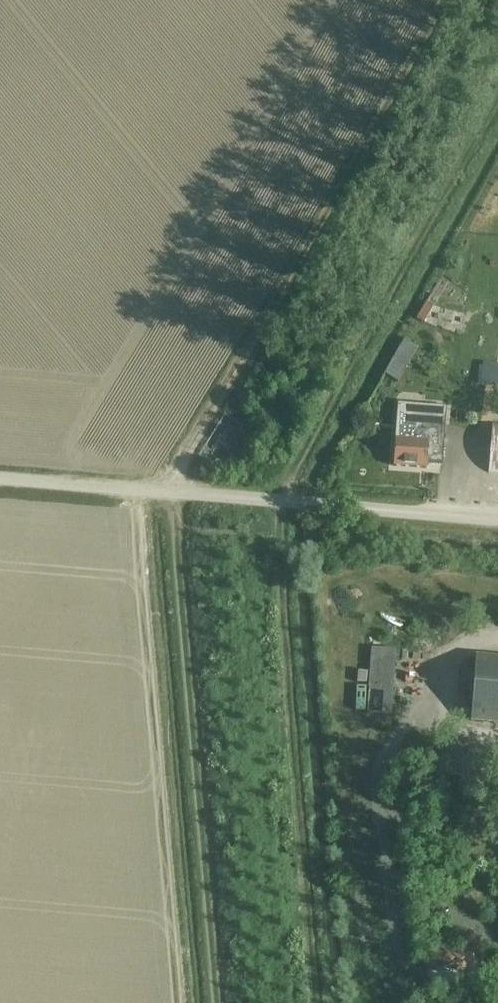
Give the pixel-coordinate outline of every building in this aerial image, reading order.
[(425,322),(432,310),(434,307),(426,304),(424,308),(417,319),(425,322)] [(371,393),(390,400),(396,380),(409,385),(418,357),(408,354),(414,335),(392,328),(371,393)] [(407,399),(399,398),(394,467),(427,469),(429,443),(417,442),(419,421),(417,421),(418,419),(416,419),(417,406),(407,406),(407,399)] [(492,423),(488,473),(497,474),(497,423),(492,423)] [(228,465),(235,469),(239,462),(232,458),(228,465)] [(373,649),(368,713),(392,715),(397,651),(373,649)] [(471,722),(497,724),(497,659),(475,658),(471,722)]
